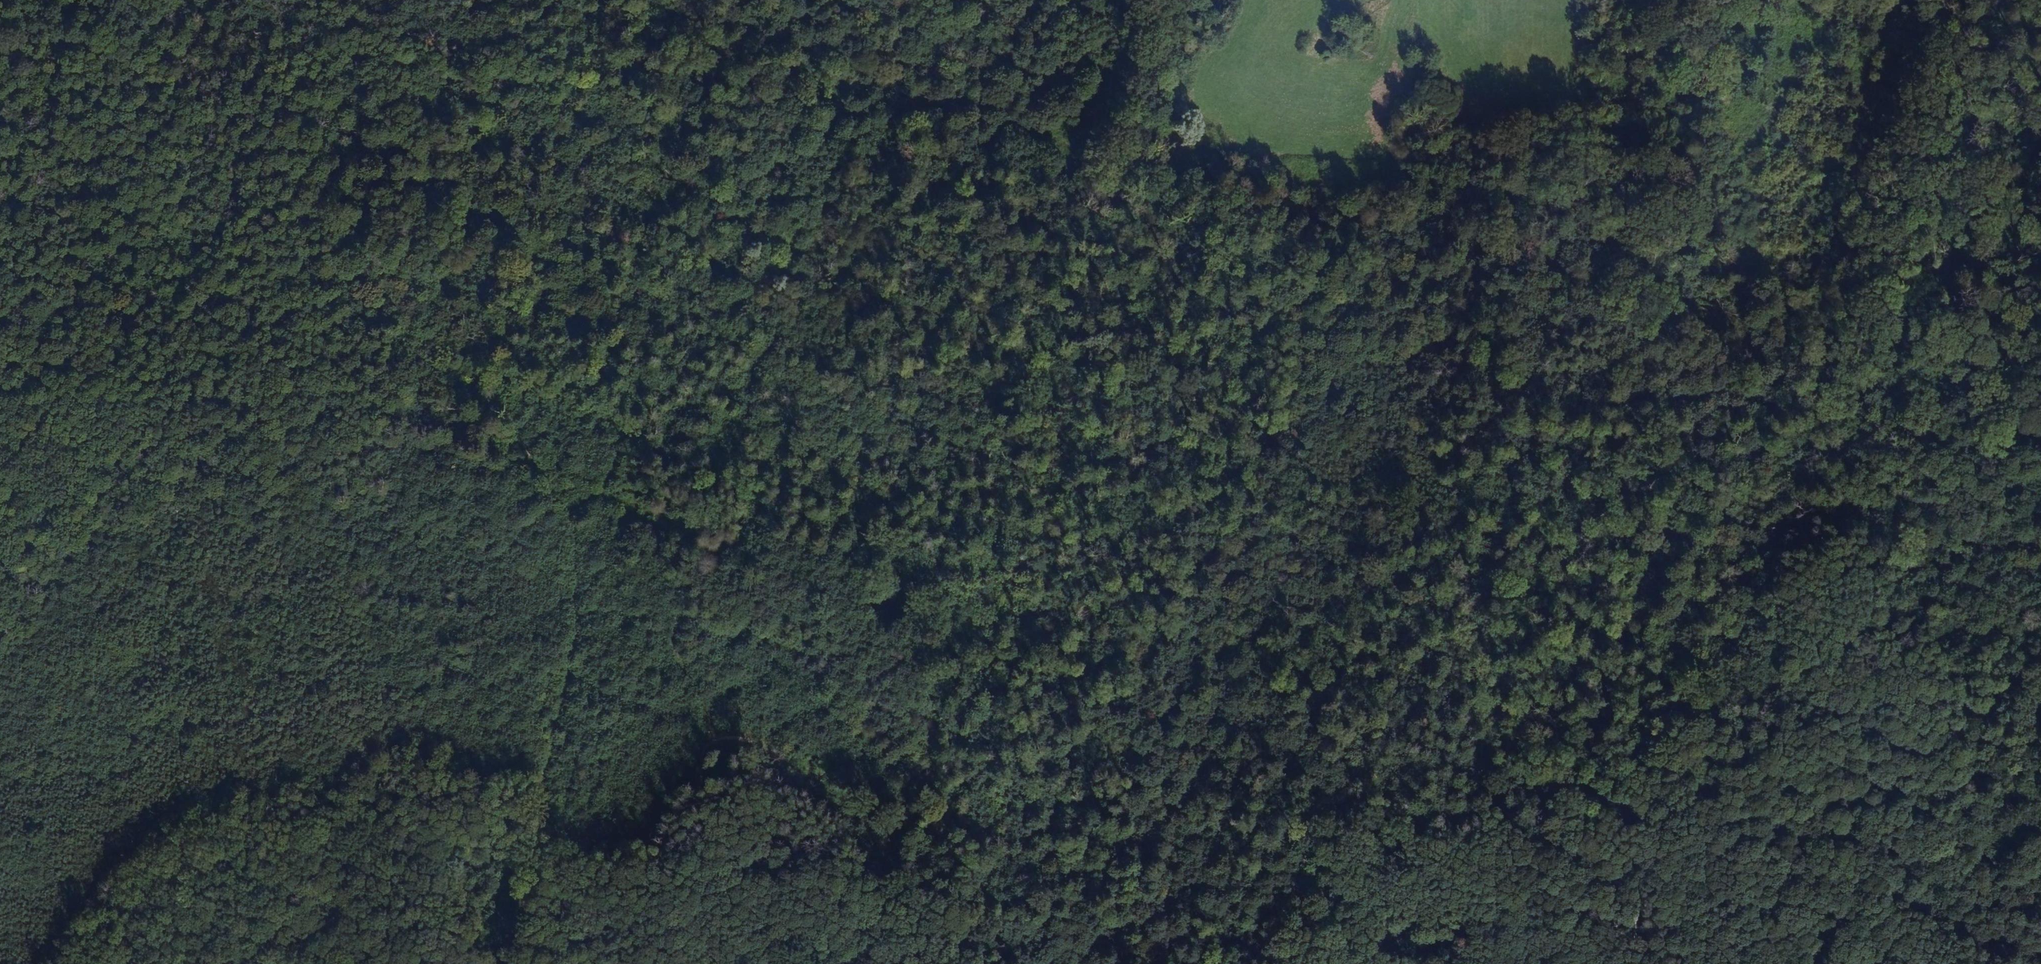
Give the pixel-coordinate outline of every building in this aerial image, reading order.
[(920,120),(923,112),(917,109),(913,116),(920,120)]
